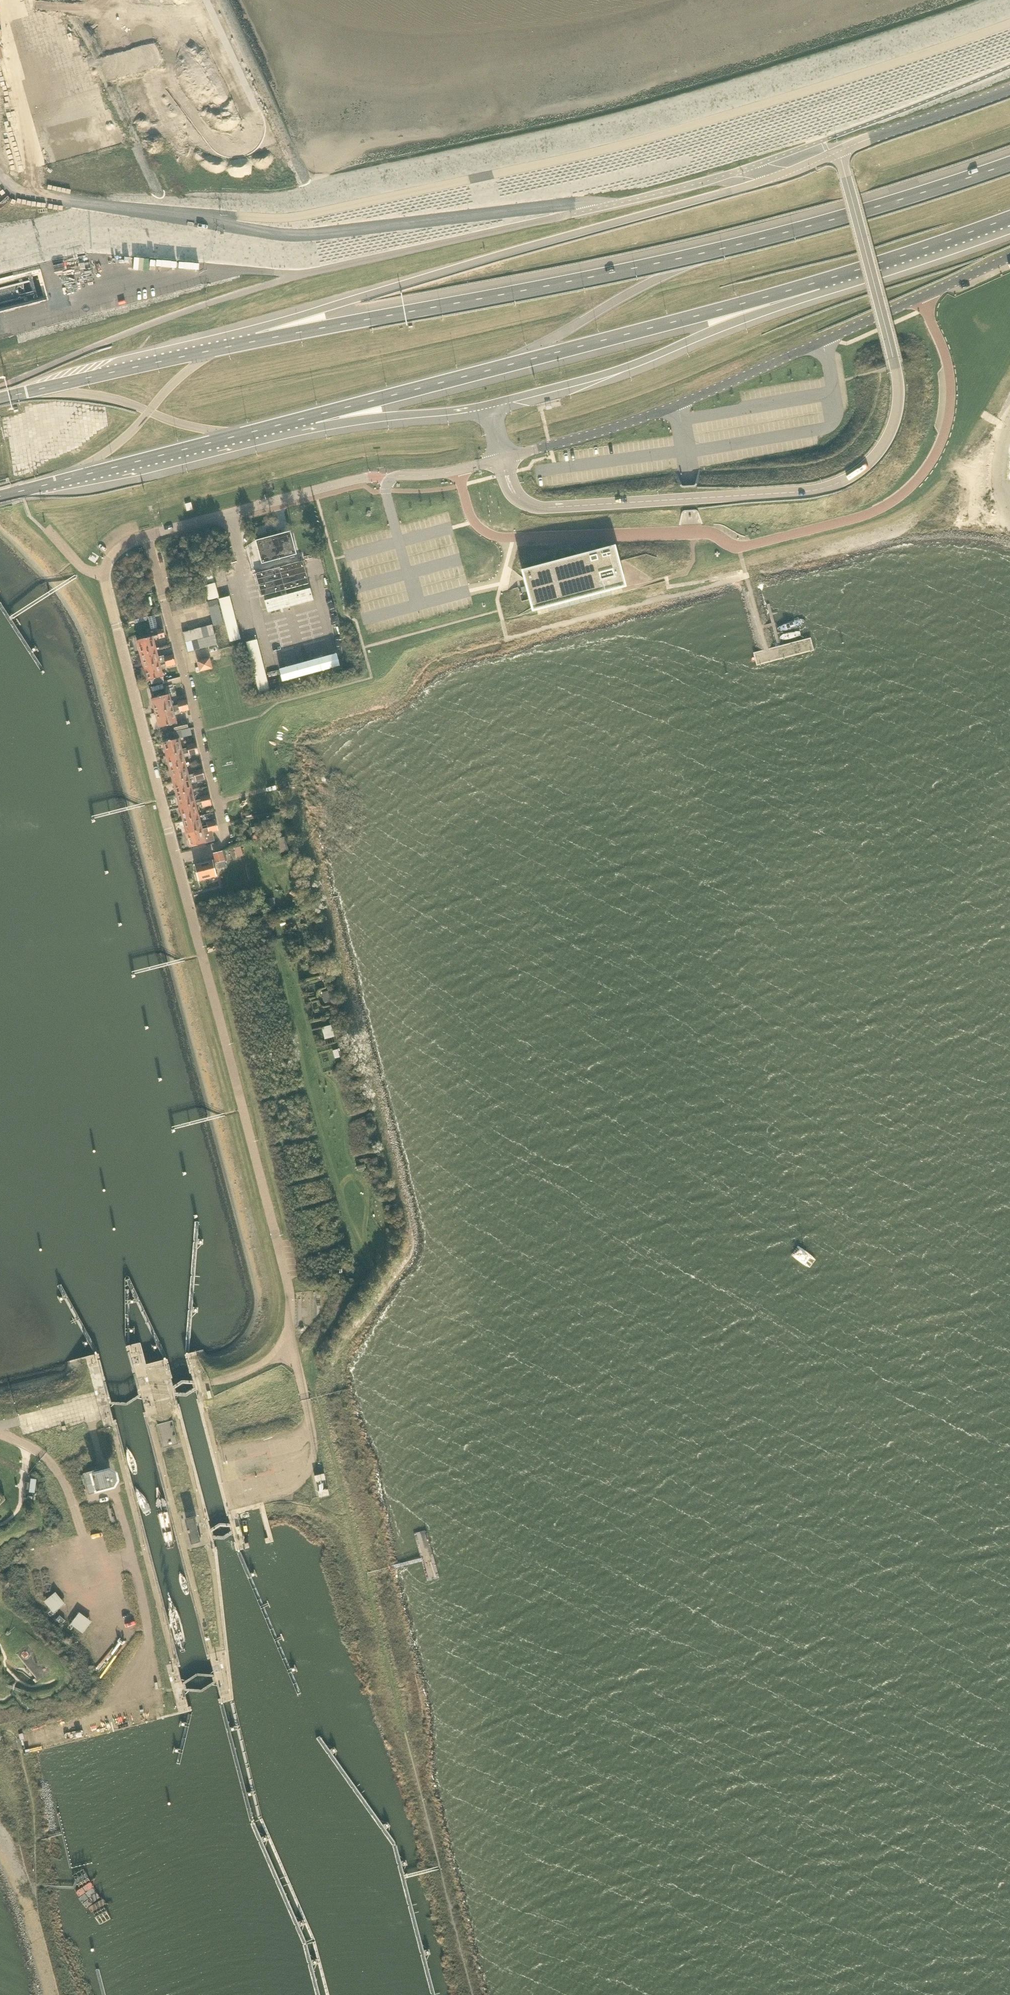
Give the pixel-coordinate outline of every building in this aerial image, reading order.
[(199,135),(199,125),(170,126),(171,136),(199,135)] [(483,202),(494,199),(491,189),(480,192),(483,202)] [(296,554),(289,531),(255,540),(261,564),(273,561),(275,568),(278,567),(276,560),(296,554)] [(625,584),(614,545),(584,553),(521,569),(531,610),(531,611),(626,587),(625,584)] [(308,583),(302,561),(278,567),(275,568),(255,573),(261,596),(281,590),(282,595),(264,600),(268,612),(313,600),(310,588),(286,594),(285,589),(308,583)] [(200,571),(208,600),(218,597),(210,569),(200,571)] [(203,593),(198,595),(200,604),(206,603),(203,593)] [(198,595),(192,596),(194,606),(200,604),(198,595)] [(192,596),(186,598),(188,608),(194,606),(192,596)] [(240,638),(229,596),(218,599),(229,641),(240,638)] [(186,598),(180,599),(183,609),(188,608),(186,598)] [(180,599),(174,601),(177,611),(183,609),(180,599)] [(218,605),(216,599),(207,602),(208,608),(218,605)] [(174,601),(168,603),(171,612),(177,611),(174,601)] [(219,611),(218,605),(208,608),(210,614),(219,611)] [(219,611),(210,614),(211,619),(221,617),(219,611)] [(154,615),(148,617),(150,628),(157,627),(154,615)] [(221,617),(211,619),(213,625),(222,623),(221,617)] [(214,634),(211,624),(205,626),(208,636),(214,634)] [(205,626),(200,628),(202,638),(208,636),(205,626)] [(200,628),(194,629),(197,639),(202,638),(200,628)] [(137,640),(140,654),(156,650),(153,639),(159,637),(159,638),(165,637),(163,629),(157,630),(158,635),(152,636),(137,640)] [(194,629),(188,631),(191,641),(197,639),(194,629)] [(188,631),(183,632),(185,642),(191,641),(188,631)] [(214,634),(208,636),(211,646),(217,644),(214,634)] [(202,638),(205,647),(211,646),(208,636),(202,638)] [(202,638),(197,639),(199,649),(205,647),(202,638)] [(259,638),(247,640),(259,691),(271,689),(270,685),(279,683),(277,674),(267,676),(259,638)] [(197,639),(191,641),(194,650),(199,649),(197,639)] [(191,641),(185,642),(187,652),(194,650),(191,641)] [(140,654),(143,667),(174,659),(173,654),(164,657),(163,655),(157,657),(156,650),(140,654)] [(279,665),(283,682),(342,668),(338,651),(279,665)] [(174,659),(143,667),(147,681),(150,680),(151,684),(164,681),(163,677),(160,665),(165,664),(166,666),(175,664),(174,659)] [(200,670),(211,667),(208,659),(198,662),(200,670)] [(151,698),(155,713),(187,704),(186,700),(177,702),(178,704),(172,706),(169,694),(151,698)] [(187,704),(155,713),(159,728),(173,724),(175,731),(181,730),(188,728),(186,720),(176,723),(173,711),(179,709),(180,712),(189,709),(187,704)] [(163,742),(166,756),(197,748),(196,743),(186,745),(187,748),(181,749),(179,738),(183,737),(181,730),(175,731),(166,733),(168,741),(163,742)] [(166,756),(170,769),(185,765),(183,754),(188,753),(189,755),(198,753),(197,748),(166,756)] [(170,769),(173,781),(203,774),(202,769),(193,771),(194,773),(188,775),(185,765),(170,769)] [(176,794),(192,790),(190,783),(196,782),(196,781),(205,778),(203,774),(173,781),(176,794)] [(176,794),(179,807),(210,799),(209,794),(200,797),(200,799),(194,801),(192,790),(176,794)] [(211,804),(210,799),(179,807),(183,820),(198,816),(196,806),(202,804),(202,806),(211,804)] [(198,816),(183,820),(186,833),(217,825),(215,820),(206,822),(207,825),(201,826),(198,816)] [(217,825),(186,833),(190,846),(205,842),(214,840),(211,831),(218,830),(217,825)] [(240,846),(234,847),(236,857),(243,855),(240,846)] [(216,863),(224,860),(222,851),(213,853),(215,859),(194,865),(196,872),(195,872),(196,879),(198,878),(198,880),(216,875),(213,863),(216,862),(216,863)] [(331,997),(327,990),(317,996),(320,1001),(319,1001),(323,1009),(328,1006),(324,1001),(331,997)] [(333,1022),(322,1025),(325,1037),(336,1034),(333,1022)] [(163,1447),(179,1443),(173,1421),(158,1424),(163,1447)] [(100,1493),(120,1487),(124,1480),(122,1471),(115,1468),(100,1472),(99,1468),(83,1473),(88,1494),(100,1491),(100,1493)] [(325,1479),(323,1473),(313,1475),(315,1481),(325,1479)] [(15,1497),(0,1482),(0,1512),(15,1497)] [(328,1494),(327,1488),(317,1491),(319,1497),(328,1494)] [(200,1537),(200,1536),(200,1535),(200,1534),(198,1528),(196,1529),(194,1522),(194,1521),(193,1520),(192,1520),(191,1520),(190,1517),(188,1518),(188,1521),(187,1521),(187,1522),(186,1523),(186,1524),(188,1529),(187,1530),(188,1532),(189,1532),(190,1537),(190,1538),(191,1539),(192,1539),(193,1539),(194,1542),(197,1541),(197,1540),(198,1540),(199,1539),(200,1538),(200,1537)] [(56,1590),(44,1599),(54,1611),(66,1602),(56,1590)] [(83,1632),(92,1620),(80,1610),(71,1622),(83,1632)] [(42,1637),(25,1651),(45,1677),(63,1663),(42,1637)]
